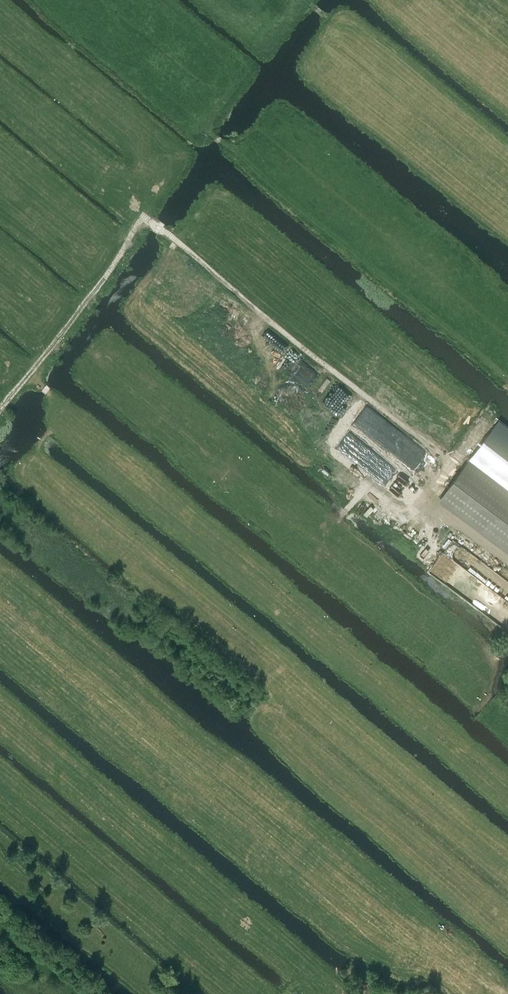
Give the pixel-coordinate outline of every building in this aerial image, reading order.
[(439,499),(507,552),(507,428),(498,420),(484,439),(464,465),(439,499)]
